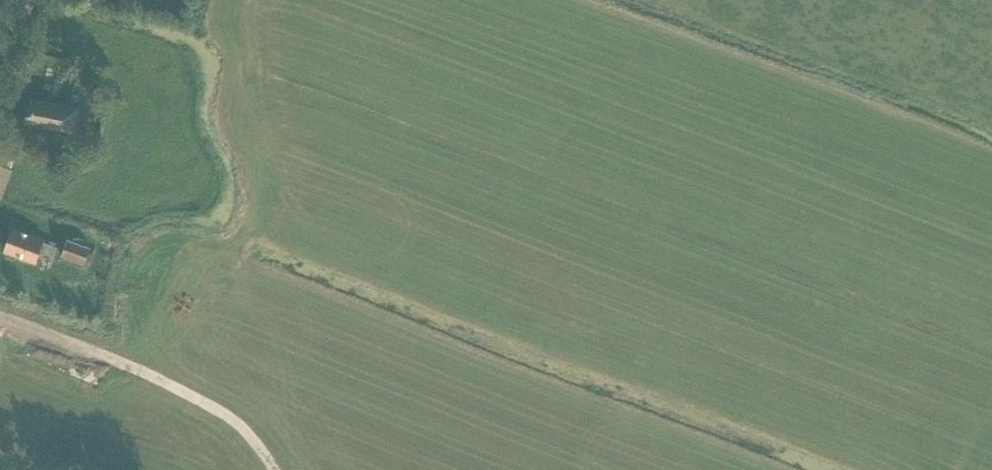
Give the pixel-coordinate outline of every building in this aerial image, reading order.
[(73,132),(79,108),(31,99),(29,108),(28,114),(25,123),(73,132)] [(12,169),(0,164),(0,198),(12,169)] [(55,256),(58,246),(44,241),(45,238),(13,228),(5,251),(37,262),(39,256),(44,257),(45,253),(55,256)] [(85,263),(91,247),(67,239),(62,255),(85,263)]
